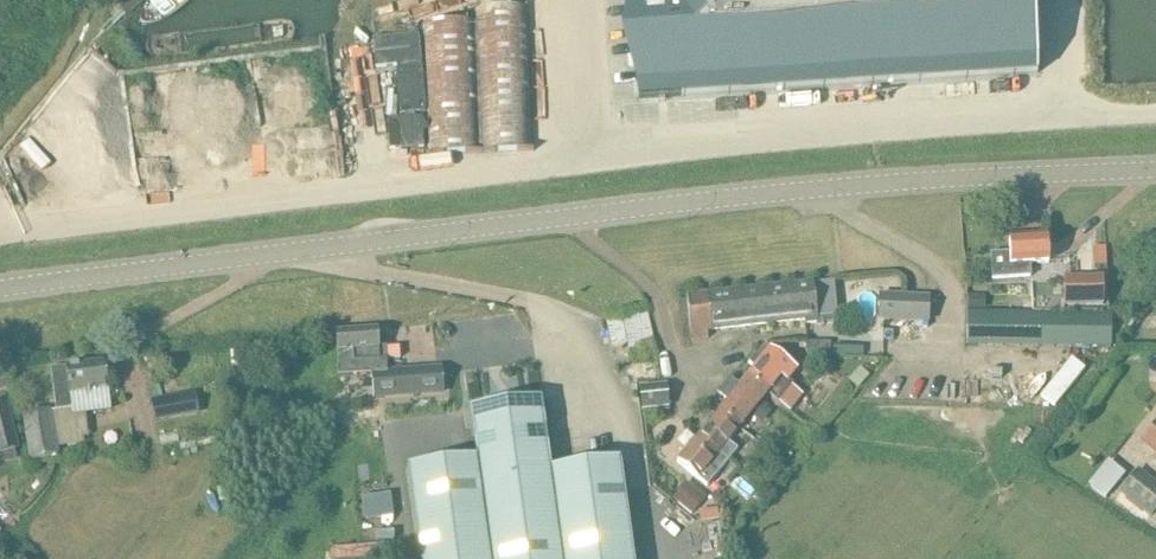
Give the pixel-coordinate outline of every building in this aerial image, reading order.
[(636,58),(632,58),(633,73),(637,73),(639,100),(687,97),(686,79),(705,78),(705,68),(686,69),(683,26),(702,25),(701,15),(683,16),(682,0),(633,0),(636,58)] [(687,97),(1038,75),(1033,0),(682,0),(683,16),(701,15),(702,25),(683,26),(686,69),(705,68),(705,78),(686,79),(687,97)] [(418,36),(374,39),(374,44),(375,68),(398,67),(401,115),(405,115),(405,120),(388,121),(390,150),(425,147),(423,124),(423,118),(413,119),(413,113),(426,112),(427,132),(428,156),(534,152),(533,128),(529,17),(529,9),(475,11),(476,19),(476,24),(425,26),(429,101),(425,102),(418,36)] [(1009,240),(1010,253),(991,255),(993,280),(1031,278),(1030,265),(1049,263),(1048,237),(1009,240)] [(1064,290),(1064,306),(1104,307),(1104,282),(1104,278),(1065,277),(1064,290)] [(750,290),(706,295),(711,330),(754,326),(779,323),(805,320),(806,325),(817,324),(837,322),(836,317),(838,316),(835,282),(834,281),(813,284),(750,290)] [(706,295),(687,297),(692,341),(708,339),(708,330),(711,330),(706,295)] [(985,295),(968,295),(968,311),(985,311),(985,295)] [(881,296),(880,321),(928,323),(928,298),(881,296)] [(656,354),(646,307),(607,316),(614,348),(628,345),(632,360),(656,354)] [(967,313),(967,347),(1039,348),(1112,349),(1112,314),(967,313)] [(377,331),(337,334),(340,377),(374,375),(375,399),(441,393),(441,387),(439,370),(387,374),(386,361),(401,359),(400,348),(387,349),(387,347),(379,347),(377,331)] [(793,367),(765,344),(749,363),(755,368),(747,377),(768,394),(779,403),(794,385),(789,381),(797,371),(793,367)] [(110,410),(110,407),(104,362),(51,369),(57,412),(72,410),(72,415),(110,410)] [(719,411),(740,428),(751,415),(762,424),(771,413),(760,404),(768,394),(747,377),(740,386),(731,378),(718,394),(727,402),(719,411)] [(668,384),(641,386),(642,409),(670,407),(668,384)] [(195,392),(152,401),(156,423),(200,415),(195,392)] [(408,469),(420,558),(634,558),(621,461),(551,471),(542,401),(470,410),(477,460),(408,469)] [(18,449),(7,404),(0,406),(0,454),(18,449)] [(58,455),(57,450),(51,410),(23,414),(30,459),(58,455)] [(269,410),(257,410),(257,423),(269,422),(269,410)] [(699,436),(730,461),(739,450),(729,441),(740,428),(719,411),(699,436)] [(1155,454),(1155,425),(1142,442),(1155,454)] [(699,436),(678,462),(708,487),(730,461),(699,436)] [(1134,503),(1153,518),(1155,513),(1155,483),(1139,469),(1120,492),(1134,503)] [(702,518),(712,505),(686,483),(673,499),(692,515),(695,512),(702,518)]
